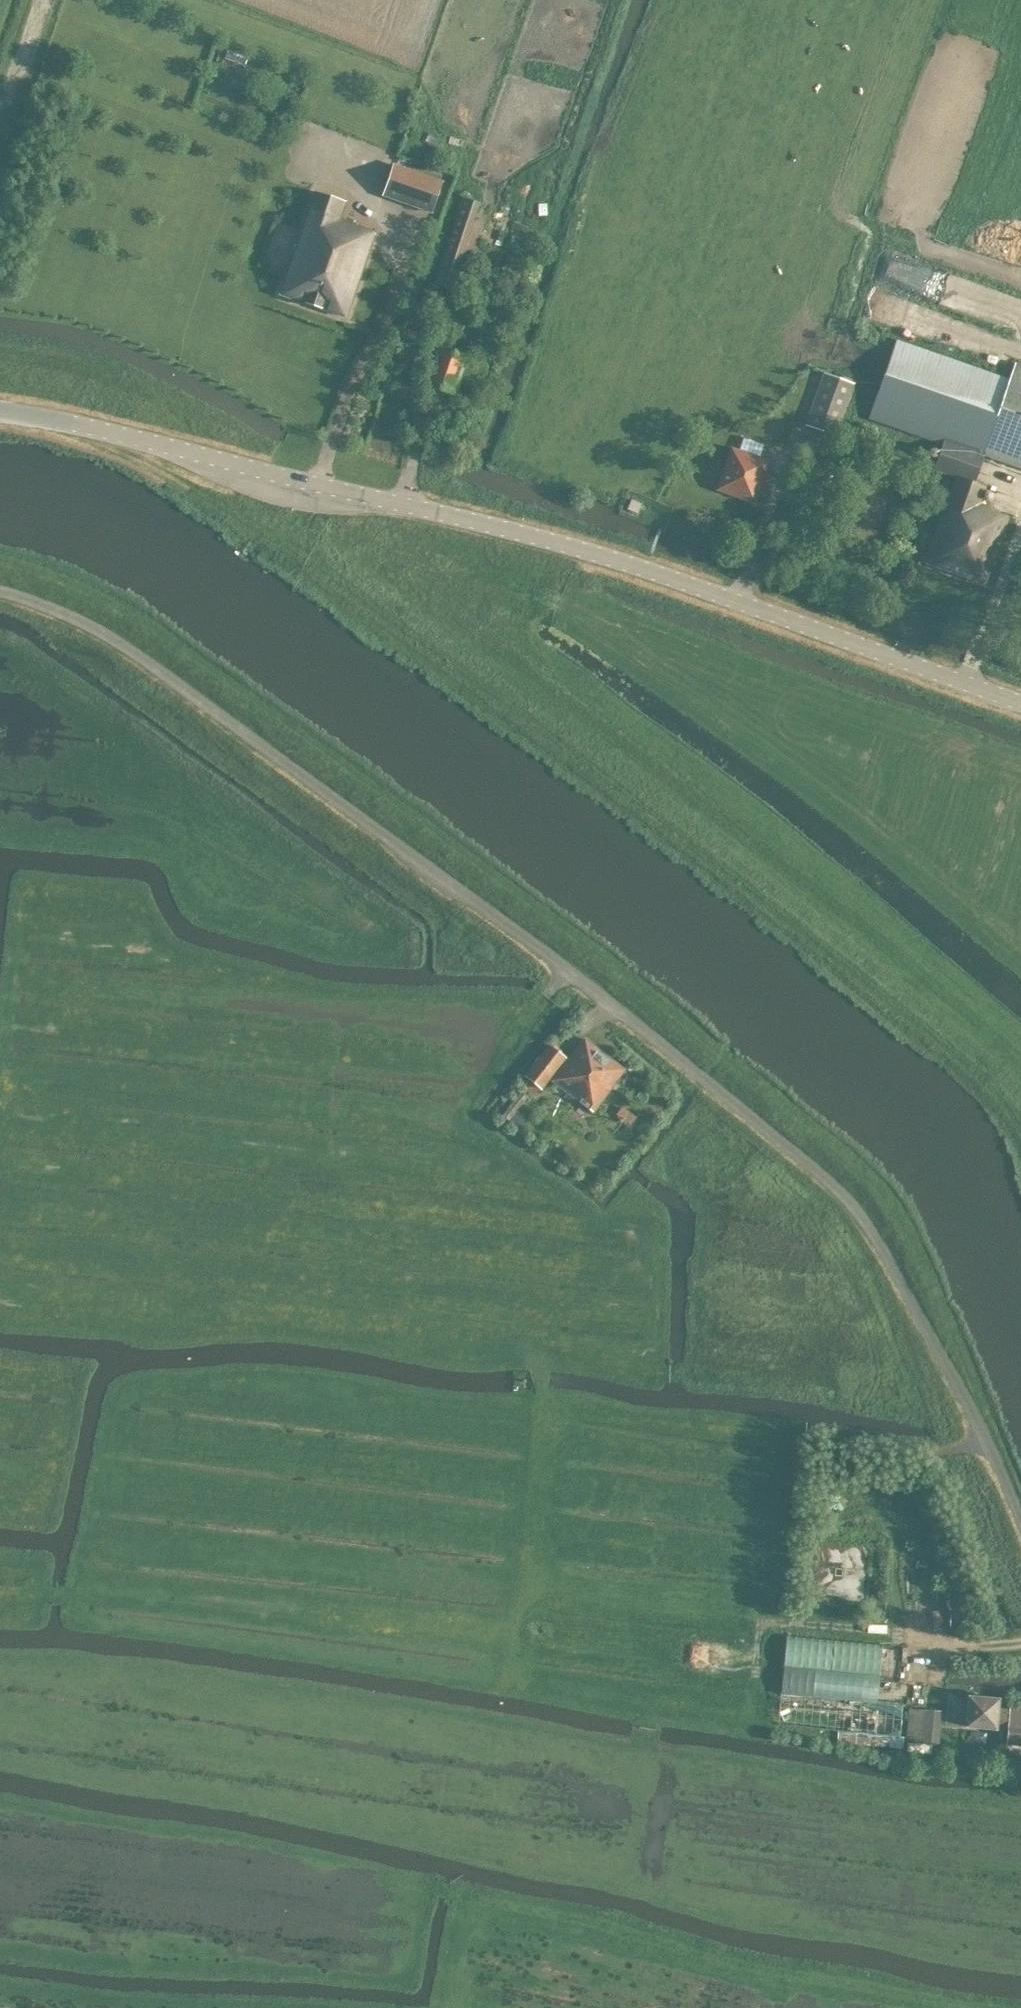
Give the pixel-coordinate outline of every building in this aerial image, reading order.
[(382,194),(432,210),(443,176),(394,160),(382,194)] [(339,217),(345,198),(315,188),(280,291),(345,314),(375,229),(339,217)] [(432,282),(448,288),(478,199),(462,194),(432,282)] [(480,246),(484,259),(499,255),(495,242),(480,246)] [(934,467),(954,475),(925,559),(984,580),(1008,511),(981,500),(987,484),(973,479),(982,451),(1020,465),(1020,362),(1013,359),(1008,376),(896,337),(871,413),(943,438),(939,452),(934,467)] [(426,383),(453,392),(458,378),(479,386),(487,363),(438,347),(426,383)] [(805,422),(835,432),(853,379),(824,369),(805,422)] [(716,488),(754,501),(769,458),(731,445),(716,488)] [(599,1023),(608,1007),(598,1001),(589,1017),(599,1023)] [(551,1078),(591,1110),(623,1067),(584,1037),(551,1078)] [(524,1074),(540,1087),(565,1055),(549,1043),(524,1074)] [(873,1554),(874,1533),(859,1532),(858,1553),(873,1554)] [(871,1575),(871,1560),(858,1559),(858,1574),(871,1575)] [(1020,1743),(1020,1705),(1009,1704),(1009,1708),(997,1707),(998,1697),(967,1695),(965,1725),(995,1728),(995,1727),(1007,1727),(1005,1742),(1020,1743)] [(906,1740),(939,1743),(941,1710),(908,1707),(906,1740)] [(844,1741),(898,1746),(899,1735),(846,1730),(844,1741)]
